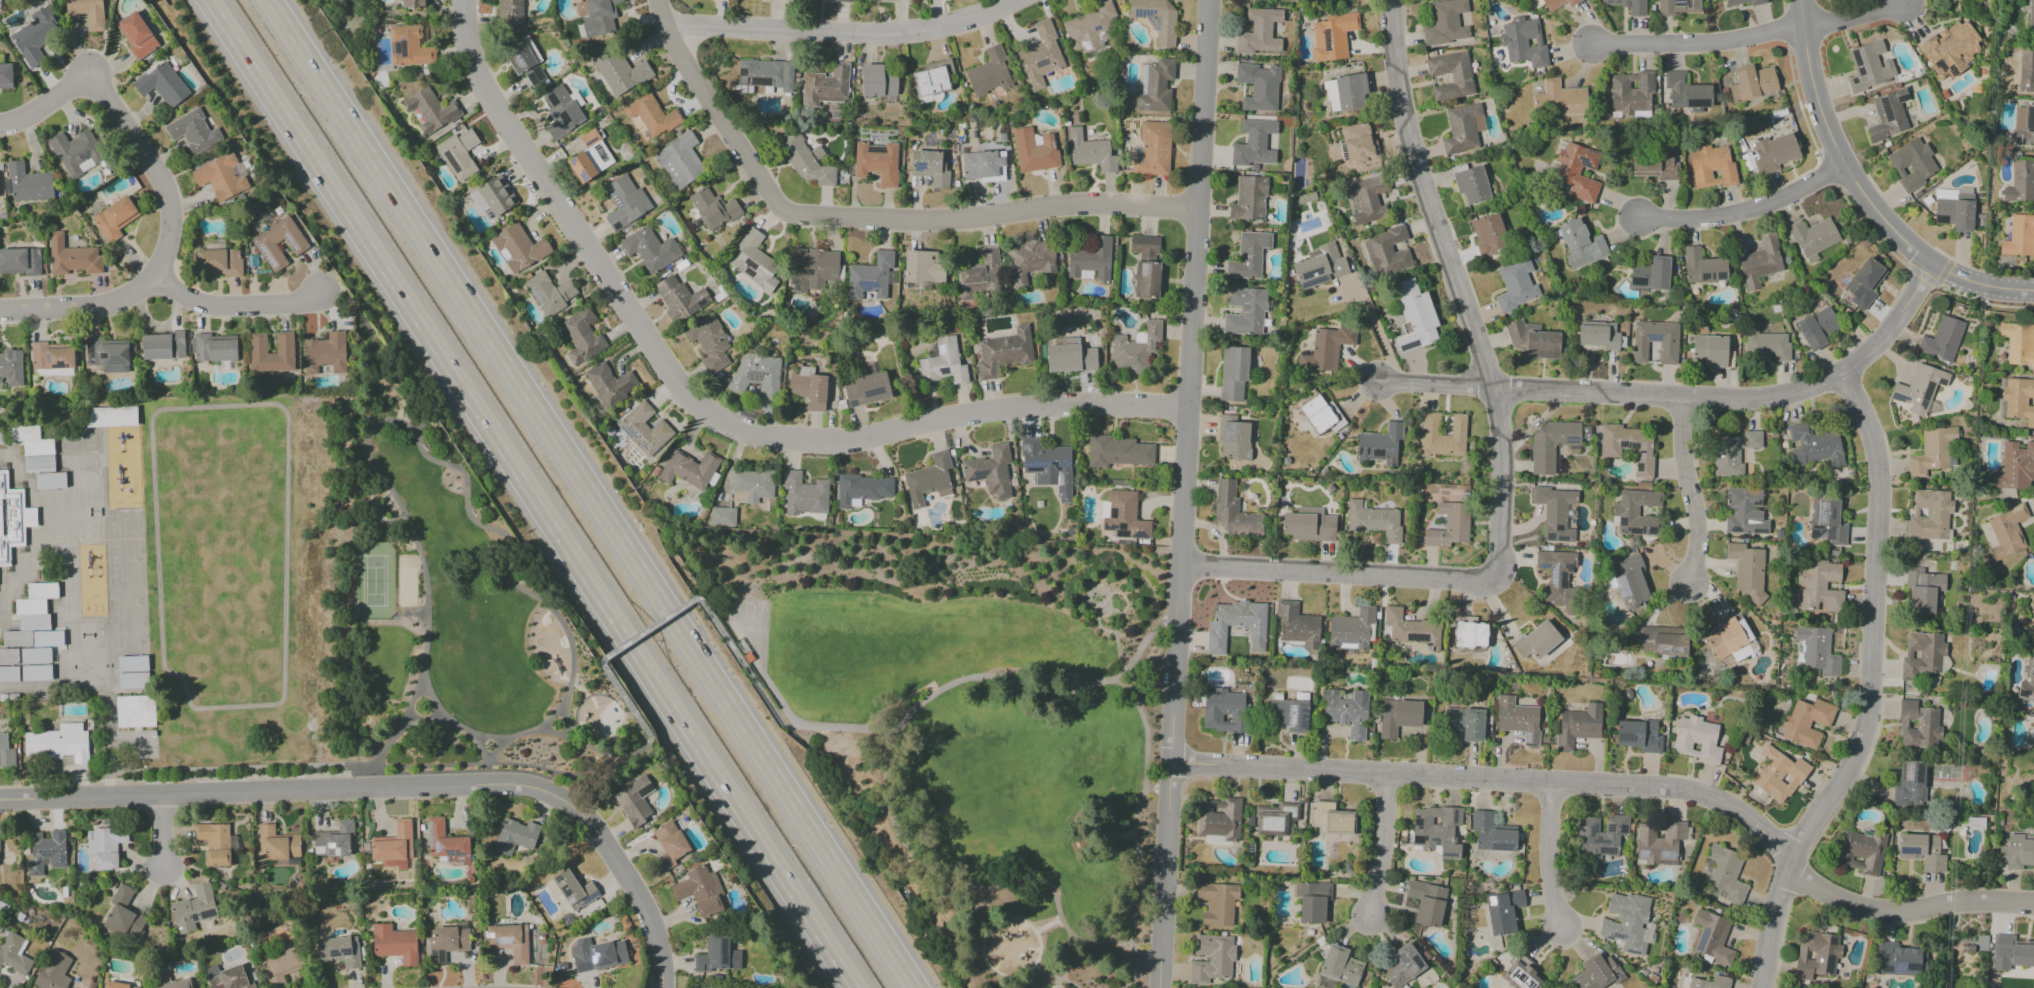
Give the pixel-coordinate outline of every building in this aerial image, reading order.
[(66,18),(86,17),(87,32),(103,31),(102,0),(65,0),(66,18)] [(401,8),(427,8),(427,0),(401,0),(401,8)] [(498,30),(523,30),(523,0),(531,0),(498,0),(498,30)] [(592,35),(586,0),(608,0),(614,31),(592,35)] [(1129,18),(1130,0),(1167,0),(1177,11),(1173,47),(1157,46),(1158,32),(1147,19),(1129,18)] [(1421,4),(1459,0),(1468,0),(1470,12),(1457,13),(1459,27),(1469,26),(1471,41),(1426,46),(1421,4)] [(1549,12),(1542,0),(1580,0),(1568,7),(1565,3),(1549,12)] [(1599,6),(1599,0),(1645,0),(1645,2),(1647,2),(1646,17),(1629,16),(1630,7),(1599,6)] [(1658,16),(1658,0),(1700,0),(1700,13),(1672,13),(1672,16),(1658,16)] [(1063,23),(1113,2),(1119,17),(1113,19),(1118,32),(1110,35),(1111,37),(1100,41),(1103,47),(1084,55),(1082,50),(1075,53),(1063,23)] [(8,35),(30,70),(44,61),(35,46),(64,29),(49,4),(29,16),(32,21),(8,35)] [(1246,9),(1283,11),(1282,23),(1272,23),(1272,39),(1281,39),(1281,56),(1237,54),(1238,32),(1251,33),(1251,21),(1245,21),(1246,9)] [(137,60),(159,46),(134,10),(113,25),(137,60)] [(1327,16),(1358,12),(1360,30),(1345,32),(1348,59),(1315,63),(1313,48),(1316,48),(1313,23),(1327,22),(1327,16)] [(1016,53),(1041,43),(1033,24),(1048,17),(1067,66),(1041,76),(1045,87),(1032,93),(1016,53)] [(1916,46),(1940,82),(1973,61),(1970,55),(1982,48),(1963,18),(1935,36),(1934,34),(1916,46)] [(1531,60),(1504,63),(1503,55),(1507,54),(1506,47),(1502,47),(1500,34),(1504,33),(1503,25),(1539,20),(1542,46),(1546,46),(1549,67),(1532,69),(1531,60)] [(435,64),(434,47),(420,47),(420,25),(389,26),(390,66),(435,64)] [(524,72),(533,92),(548,86),(534,55),(536,54),(528,36),(502,48),(515,76),(524,72)] [(1848,51),(1882,40),(1886,52),(1877,55),(1880,62),(1891,59),(1896,76),(1867,85),(1868,88),(1851,94),(1846,79),(1857,76),(1848,51)] [(966,72),(990,61),(985,49),(999,43),(1017,83),(1002,89),(1000,84),(984,91),(985,93),(977,96),(966,72)] [(644,60),(629,69),(618,50),(611,55),(608,51),(591,61),(614,99),(653,76),(644,60)] [(1426,59),(1467,51),(1476,95),(1435,104),(1431,87),(1452,83),(1450,73),(1430,77),(1426,59)] [(2019,51),(2033,52),(2033,91),(2018,90),(2019,51)] [(1147,63),(1155,64),(1156,59),(1175,60),(1173,112),(1136,110),(1137,94),(1146,94),(1147,63)] [(154,88),(168,109),(189,95),(166,60),(131,83),(141,97),(154,88)] [(740,62),(793,63),(792,95),(740,94),(740,62)] [(804,72),(823,73),(823,76),(832,77),(833,62),(850,63),(848,103),(817,101),(817,106),(802,105),(804,72)] [(12,88),(11,64),(0,64),(0,89),(12,88)] [(1237,64),(1280,66),(1278,113),(1240,112),(1240,97),(1251,97),(1252,83),(1236,83),(1237,64)] [(863,65),(884,65),(884,95),(863,95),(863,65)] [(1735,69),(1751,65),(1758,97),(1742,101),(1735,69)] [(915,74),(946,66),(951,89),(920,96),(915,74)] [(1756,71),(1772,67),(1778,92),(1762,96),(1756,71)] [(886,70),(899,70),(899,96),(885,96),(886,70)] [(1666,71),(1687,72),(1687,83),(1712,84),(1711,108),(1670,107),(1670,89),(1665,89),(1666,71)] [(1612,75),(1637,76),(1638,72),(1654,72),(1654,89),(1650,89),(1649,109),(1611,108),(1612,75)] [(1334,77),(1365,74),(1369,107),(1339,111),(1334,77)] [(1544,79),(1559,78),(1560,89),(1588,87),(1590,111),(1547,115),(1544,79)] [(1327,112),(1336,111),(1333,80),(1325,81),(1327,112)] [(544,95),(561,84),(572,101),(574,99),(587,120),(555,140),(546,127),(555,121),(548,110),(552,107),(544,95)] [(401,101),(408,113),(417,109),(424,122),(418,125),(425,137),(461,116),(452,99),(440,107),(428,86),(401,101)] [(1872,99),(1906,87),(1910,100),(1900,103),(1909,130),(1871,143),(1866,129),(1881,124),(1872,99)] [(624,108),(650,92),(664,116),(677,108),(684,120),(646,144),(624,108)] [(1445,110),(1481,103),(1489,148),(1445,156),(1441,139),(1450,137),(1445,110)] [(2025,105),(2033,106),(2033,145),(2015,144),(2017,107),(2025,108),(2025,105)] [(163,125),(171,141),(182,136),(192,156),(223,141),(216,127),(209,131),(197,108),(163,125)] [(1242,121),(1278,122),(1277,134),(1268,133),(1267,149),(1277,150),(1276,163),(1249,162),(1249,166),(1231,166),(1232,144),(1245,144),(1246,132),(1241,132),(1242,121)] [(1140,122),(1170,123),(1168,176),(1133,175),(1134,159),(1141,159),(1142,141),(1139,141),(1140,122)] [(1340,128),(1368,122),(1371,133),(1372,132),(1378,165),(1351,170),(1345,139),(1342,140),(1340,128)] [(1013,130),(1032,127),(1035,145),(1043,144),(1040,126),(1052,124),(1060,168),(1020,174),(1013,130)] [(458,184),(478,171),(466,152),(480,144),(469,127),(435,147),(458,184)] [(818,177),(807,184),(777,139),(795,127),(820,167),(835,168),(834,186),(818,186),(818,177)] [(69,181),(82,174),(81,170),(107,157),(92,128),(66,141),(62,132),(47,139),(69,181)] [(567,160),(587,148),(580,137),(594,128),(615,163),(581,184),(567,160)] [(1070,128),(1082,128),(1083,141),(1110,141),(1110,155),(1115,155),(1116,173),(1099,173),(1099,165),(1071,165),(1070,128)] [(654,153),(690,130),(698,143),(692,147),(708,172),(679,191),(654,153)] [(1753,144),(1766,139),(1767,142),(1792,133),(1801,157),(1777,166),(1778,169),(1764,175),(1753,144)] [(1888,156),(1917,137),(1922,145),(1926,143),(1933,154),(1929,156),(1939,171),(1924,180),(1926,183),(1906,195),(1897,181),(1902,178),(1888,156)] [(857,142),(869,142),(869,145),(884,145),(884,143),(898,143),(896,189),(879,189),(880,174),(867,173),(866,179),(855,179),(857,142)] [(1568,142),(1601,154),(1595,172),(1580,167),(1578,175),(1600,183),(1593,203),(1570,195),(1573,187),(1553,179),(1560,160),(1557,159),(1561,149),(1565,151),(1568,142)] [(1688,152),(1697,151),(1697,148),(1711,146),(1711,148),(1728,146),(1730,163),(1735,163),(1738,185),(1722,188),(1722,184),(1694,188),(1688,152)] [(962,154),(997,150),(998,156),(1005,156),(1006,168),(998,169),(999,178),(964,181),(962,154)] [(913,151),(946,152),(946,170),(946,188),(933,187),(933,178),(912,177),(913,151)] [(1634,151),(1671,151),(1671,163),(1679,164),(1678,181),(1659,181),(1659,176),(1634,176),(1634,151)] [(190,171),(197,187),(209,182),(218,202),(250,188),(244,175),(235,179),(230,167),(238,164),(232,152),(190,171)] [(2013,160),(2033,159),(2033,201),(2003,202),(2003,188),(2014,188),(2013,160)] [(53,199),(52,173),(24,174),(23,161),(8,161),(9,201),(53,199)] [(1451,174),(1481,165),(1492,200),(1462,209),(1451,174)] [(494,218),(518,203),(499,174),(467,194),(480,214),(488,209),(494,218)] [(604,187),(625,174),(635,191),(641,188),(652,207),(614,230),(606,216),(618,209),(604,187)] [(1342,187),(1385,175),(1390,191),(1377,194),(1380,205),(1392,202),(1396,216),(1353,227),(1350,213),(1360,210),(1356,197),(1346,200),(1342,187)] [(1238,176),(1268,178),(1267,197),(1265,197),(1264,222),(1229,220),(1230,204),(1237,205),(1238,176)] [(688,196),(708,186),(715,198),(719,195),(724,205),(736,200),(742,212),(707,231),(688,196)] [(118,229),(139,215),(126,195),(90,218),(108,245),(122,236),(118,229)] [(1935,198),(1973,201),(1971,233),(1953,231),(1954,224),(1933,223),(1935,198)] [(1469,222),(1498,213),(1509,251),(1480,259),(1469,222)] [(2012,214),(2033,216),(2033,256),(1999,253),(2000,241),(2010,241),(2012,214)] [(251,240),(273,273),(288,263),(275,244),(283,239),(294,256),(309,246),(288,215),(251,240)] [(1788,227),(1800,220),(1806,230),(1828,217),(1840,239),(1806,259),(1788,227)] [(1564,257),(1571,254),(1559,226),(1578,218),(1590,242),(1601,237),(1609,254),(1570,271),(1564,257)] [(490,236),(510,275),(552,253),(545,237),(530,244),(519,222),(490,236)] [(1364,238),(1403,224),(1409,240),(1370,254),(1364,238)] [(620,241),(647,225),(660,246),(671,239),(682,256),(650,276),(635,252),(629,256),(620,241)] [(742,252),(736,248),(750,227),(764,236),(756,249),(779,266),(772,275),(780,281),(770,294),(730,266),(740,252),(741,253),(742,252)] [(1739,257),(1763,251),(1759,235),(1774,230),(1785,270),(1758,277),(1761,287),(1749,290),(1739,257)] [(99,247),(63,248),(63,231),(49,231),(50,274),(68,274),(68,270),(83,269),(83,274),(99,274),(99,247)] [(1241,232),(1273,234),(1272,249),(1263,249),(1261,280),(1226,278),(1227,260),(1239,261),(1241,232)] [(1071,234),(1111,236),(1109,283),(1096,282),(1097,272),(1081,272),(1080,281),(1068,281),(1071,234)] [(1132,236),(1161,238),(1160,254),(1131,253),(1132,236)] [(1008,247),(1053,241),(1058,271),(1027,275),(1029,288),(1014,290),(1008,247)] [(1293,265),(1321,256),(1318,247),(1333,241),(1340,258),(1343,257),(1349,273),(1330,280),(1301,290),(1293,265)] [(987,276),(988,282),(986,282),(988,297),(960,300),(957,273),(959,273),(959,269),(982,266),(981,249),(997,247),(1000,275),(987,276)] [(1686,247),(1700,247),(1701,260),(1725,259),(1726,281),(1687,283),(1686,247)] [(40,248),(0,249),(0,275),(41,274),(40,248)] [(240,249),(196,250),(197,275),(241,274),(240,249)] [(796,249),(841,252),(838,291),(794,288),(796,249)] [(1374,260),(1407,249),(1414,268),(1381,279),(1374,260)] [(905,250),(945,252),(944,282),(903,280),(905,250)] [(850,266),(876,267),(877,251),(894,252),(892,300),(875,299),(876,292),(849,290),(850,266)] [(1869,256),(1887,272),(1871,291),(1876,295),(1863,311),(1850,300),(1853,297),(1842,288),(1869,256)] [(1497,269),(1527,257),(1533,272),(1526,274),(1531,286),(1536,284),(1540,295),(1515,305),(1516,309),(1501,315),(1494,297),(1506,292),(1497,269)] [(1632,260),(1650,262),(1651,258),(1670,260),(1668,290),(1649,288),(1648,293),(1630,292),(1632,260)] [(1137,261),(1166,263),(1164,299),(1134,297),(1137,261)] [(524,282),(543,270),(555,289),(570,280),(582,298),(546,320),(524,282)] [(655,285),(673,273),(680,284),(682,283),(691,296),(704,288),(712,301),(680,322),(655,285)] [(1397,284),(1414,278),(1419,293),(1403,299),(1397,284)] [(1229,288),(1268,290),(1267,312),(1265,312),(1263,334),(1223,332),(1224,315),(1239,316),(1240,307),(1228,306),(1229,288)] [(1434,326),(1439,339),(1400,353),(1395,338),(1410,333),(1399,303),(1427,292),(1439,325),(1434,326)] [(559,324),(590,306),(597,319),(589,324),(595,334),(600,331),(609,347),(575,367),(567,353),(570,352),(558,332),(562,329),(559,324)] [(1797,323),(1829,306),(1838,323),(1820,332),(1826,344),(1811,351),(1797,323)] [(684,331),(712,313),(727,337),(725,338),(730,346),(722,351),(730,363),(712,374),(708,367),(711,365),(696,340),(691,343),(684,331)] [(1943,315),(1965,325),(1949,364),(1918,351),(1924,336),(1932,339),(1943,315)] [(1146,342),(1145,320),(1161,320),(1161,342),(1154,342),(1154,354),(1147,354),(1146,374),(1114,373),(1115,357),(1113,357),(1114,335),(1125,335),(1125,342),(1146,342)] [(1505,325),(1522,320),(1526,333),(1526,331),(1560,333),(1559,361),(1525,359),(1525,352),(1516,348),(1513,349),(1505,325)] [(1636,322),(1678,324),(1676,366),(1659,365),(1660,342),(1649,341),(1647,365),(1633,364),(1636,322)] [(1606,346),(1578,344),(1579,326),(1607,328),(1607,323),(1615,324),(1615,333),(1619,333),(1619,350),(1606,349),(1606,346)] [(982,362),(979,341),(1017,336),(1016,326),(1029,325),(1034,364),(1021,366),(1020,362),(998,365),(1000,378),(981,381),(978,362),(982,362)] [(1999,325),(2033,326),(2033,350),(2033,367),(2006,366),(2007,340),(1999,340),(1999,325)] [(1749,326),(1759,326),(1758,334),(1791,335),(1790,362),(1747,360),(1749,326)] [(1315,329),(1339,331),(1339,327),(1356,329),(1354,346),(1345,346),(1337,345),(1336,359),(1335,372),(1301,369),(1302,356),(1312,357),(1314,340),(1315,329)] [(294,371),(293,331),(275,332),(275,353),(266,353),(266,333),(248,333),(249,372),(294,371)] [(304,340),(304,374),(317,374),(317,366),(331,366),(331,374),(345,374),(345,331),(327,331),(327,340),(304,340)] [(141,333),(142,359),(184,359),(184,333),(141,333)] [(236,336),(211,337),(210,333),(194,334),(195,362),(237,361),(236,336)] [(951,377),(920,382),(917,361),(939,357),(937,338),(955,336),(957,355),(957,354),(959,366),(966,366),(968,383),(952,385),(951,377)] [(1695,336),(1727,337),(1726,368),(1704,367),(1705,363),(1693,362),(1695,336)] [(101,373),(128,373),(127,339),(85,340),(85,366),(101,366),(101,373)] [(31,344),(31,369),(74,368),(73,343),(31,344)] [(1081,369),(1081,371),(1046,372),(1046,346),(1080,345),(1080,348),(1096,349),(1096,369),(1081,369)] [(1245,382),(1243,402),(1219,400),(1221,380),(1223,346),(1250,348),(1247,382),(1245,382)] [(21,350),(0,351),(0,387),(4,386),(4,387),(22,387),(21,350)] [(727,388),(746,352),(761,357),(780,358),(778,400),(763,399),(763,394),(759,394),(759,384),(754,384),(755,370),(740,396),(727,388)] [(585,373),(605,361),(616,379),(629,371),(640,389),(608,409),(585,373)] [(1918,363),(1950,374),(1947,384),(1928,378),(1920,402),(1929,405),(1924,418),(1908,412),(1910,405),(1890,398),(1895,382),(1910,387),(1918,363)] [(799,375),(800,367),(813,367),(812,376),(827,376),(825,412),(808,411),(809,377),(807,377),(805,396),(789,395),(791,374),(799,375)] [(863,405),(850,409),(844,387),(855,385),(854,380),(885,372),(891,398),(863,405)] [(2002,381),(2033,382),(2033,430),(2031,430),(2030,422),(2000,421),(2002,381)] [(1299,408),(1319,394),(1338,422),(1318,435),(1299,408)] [(617,423),(644,400),(675,435),(648,458),(617,423)] [(136,407),(85,408),(86,427),(137,426),(136,407)] [(1423,413),(1437,413),(1437,436),(1460,436),(1460,456),(1421,455),(1423,413)] [(1224,440),(1219,440),(1220,415),(1236,416),(1235,422),(1251,423),(1249,462),(1232,461),(1232,457),(1223,457),(1224,440)] [(1359,434),(1386,435),(1386,421),(1404,422),(1401,462),(1373,460),(1373,462),(1357,461),(1359,434)] [(1788,426),(1809,422),(1811,436),(1837,431),(1843,467),(1831,469),(1828,456),(1795,462),(1788,426)] [(22,441),(23,456),(54,455),(53,439),(39,440),(39,424),(7,425),(8,441),(22,441)] [(1555,446),(1554,475),(1531,475),(1533,425),(1537,425),(1581,424),(1581,446),(1555,446)] [(1594,425),(1654,429),(1650,481),(1637,480),(1638,461),(1592,457),(1594,425)] [(1921,431),(1956,429),(1958,474),(1910,477),(1909,456),(1922,456),(1921,431)] [(1715,435),(1742,435),(1742,433),(1763,433),(1764,451),(1744,451),(1744,474),(1715,474),(1715,435)] [(1090,435),(1111,436),(1111,440),(1135,440),(1135,444),(1154,444),(1153,465),(1110,464),(1110,468),(1089,468),(1090,435)] [(1021,438),(1044,438),(1044,447),(1070,447),(1070,502),(1059,502),(1059,476),(1041,476),(1041,474),(1021,474),(1021,438)] [(2026,440),(2033,440),(2033,489),(2002,487),(2004,441),(2018,442),(2018,445),(2026,445),(2026,440)] [(962,462),(991,458),(990,445),(1009,443),(1011,463),(1007,464),(1008,475),(1011,498),(993,500),(989,477),(965,481),(962,462)] [(903,475),(933,466),(930,453),(946,449),(952,469),(948,469),(955,495),(938,499),(936,490),(921,495),(925,507),(913,510),(903,475)] [(708,452),(721,460),(701,491),(688,483),(689,482),(676,474),(670,485),(658,478),(664,467),(664,466),(665,466),(669,458),(670,458),(675,450),(699,466),(708,452)] [(54,471),(54,456),(24,457),(24,472),(54,471)] [(785,470),(802,471),(802,483),(814,484),(814,478),(830,479),(828,514),(800,513),(800,516),(785,515),(786,488),(784,488),(785,470)] [(11,566),(0,566),(0,471),(7,471),(8,491),(23,490),(23,510),(36,509),(37,526),(25,527),(25,546),(10,546),(11,566)] [(734,471),(774,473),(772,505),(746,504),(747,493),(732,492),(734,471)] [(840,475),(895,478),(894,498),(881,497),(881,501),(868,500),(868,501),(852,500),(851,509),(839,508),(840,475)] [(1221,524),(1213,523),(1217,478),(1236,480),(1235,498),(1239,499),(1237,514),(1263,516),(1261,536),(1221,532),(1221,524)] [(1533,488),(1578,490),(1578,506),(1569,506),(1568,528),(1578,528),(1577,544),(1540,544),(1540,505),(1533,505),(1533,488)] [(1728,489),(1761,491),(1759,533),(1726,532),(1728,489)] [(1109,491),(1137,492),(1135,520),(1151,521),(1150,538),(1109,535),(1110,531),(1103,531),(1103,517),(1110,518),(1111,503),(1108,503),(1109,491)] [(1619,491),(1662,493),(1662,506),(1641,505),(1640,515),(1661,516),(1660,536),(1618,534),(1618,517),(1613,517),(1613,503),(1619,503),(1619,491)] [(1914,491),(1954,491),(1953,543),(1909,543),(1910,517),(1914,517),(1914,491)] [(1348,499),(1361,500),(1361,509),(1402,511),(1401,544),(1384,543),(1385,532),(1347,531),(1348,499)] [(1812,499),(1847,501),(1844,547),(1809,545),(1812,499)] [(1437,503),(1470,505),(1467,547),(1424,545),(1425,529),(1446,531),(1447,515),(1436,515),(1437,503)] [(1989,522),(1988,520),(2024,503),(2032,520),(2018,527),(2022,536),(2024,535),(2030,550),(1997,565),(1991,550),(1998,547),(1988,523),(1989,522)] [(1283,513),(1296,514),(1296,506),(1323,508),(1322,515),(1335,516),(1334,541),(1292,539),(1292,534),(1282,534),(1283,513)] [(710,525),(735,526),(735,508),(710,507),(710,525)] [(1728,543),(1745,544),(1745,547),(1767,549),(1764,593),(1734,591),(1736,561),(1727,560),(1728,543)] [(1536,552),(1577,554),(1576,569),(1569,568),(1568,588),(1578,589),(1577,614),(1558,613),(1559,601),(1545,600),(1546,585),(1550,585),(1550,568),(1535,567),(1536,552)] [(1641,572),(1650,599),(1624,608),(1615,581),(1611,583),(1605,566),(1639,554),(1645,571),(1641,572)] [(1803,560),(1842,562),(1839,616),(1800,614),(1803,560)] [(1907,568),(1925,569),(1925,575),(1947,575),(1947,591),(1935,591),(1934,615),(1905,614),(1907,568)] [(58,598),(58,582),(28,583),(28,599),(58,598)] [(46,614),(46,599),(16,600),(16,615),(46,614)] [(1207,599),(1268,602),(1265,659),(1248,658),(1250,628),(1227,627),(1226,657),(1204,656),(1207,599)] [(1277,601),(1298,602),(1297,614),(1318,615),(1316,652),(1302,651),(1303,643),(1274,641),(1277,601)] [(1387,607),(1404,608),(1403,619),(1447,622),(1445,647),(1385,643),(1387,607)] [(1329,615),(1357,616),(1357,608),(1376,608),(1375,642),(1371,642),(1370,652),(1358,652),(1358,647),(1328,646),(1329,615)] [(51,630),(50,615),(20,615),(21,631),(51,630)] [(1706,636),(1715,631),(1714,628),(1734,618),(1748,645),(1718,660),(1706,636)] [(1513,643),(1547,619),(1561,640),(1527,663),(1513,643)] [(1455,621),(1487,623),(1486,649),(1455,648),(1455,621)] [(1654,635),(1686,636),(1685,660),(1652,658),(1652,653),(1634,653),(1635,628),(1654,628),(1654,635)] [(1794,628),(1831,630),(1829,656),(1839,656),(1837,676),(1792,674),(1794,628)] [(33,646),(33,631),(3,632),(3,647),(33,646)] [(64,646),(64,631),(34,632),(34,647),(64,646)] [(1908,634),(1945,635),(1944,657),(1941,657),(1940,683),(1901,682),(1902,658),(1907,658),(1908,634)] [(52,664),(51,648),(21,649),(22,664),(52,664)] [(19,649),(0,650),(0,666),(19,665),(19,649)] [(148,672),(148,656),(118,657),(118,673),(148,672)] [(2027,658),(2033,659),(2033,699),(2018,697),(2020,682),(2024,682),(2027,658)] [(52,681),(52,666),(22,666),(22,682),(52,681)] [(19,667),(0,668),(0,683),(20,683),(19,667)] [(149,689),(149,673),(119,674),(119,689),(149,689)] [(1202,689),(1247,690),(1246,734),(1201,733),(1202,689)] [(1326,691),(1339,691),(1339,699),(1352,699),(1352,692),(1368,692),(1366,744),(1347,743),(1347,724),(1325,724),(1326,691)] [(155,726),(117,727),(116,697),(154,696),(155,726)] [(1499,696),(1513,696),(1513,706),(1540,707),(1538,747),(1522,746),(1522,731),(1497,730),(1499,696)] [(1792,696),(1811,703),(1813,699),(1837,706),(1821,754),(1778,740),(1792,696)] [(1270,700),(1308,702),(1307,734),(1286,734),(1287,727),(1269,726),(1270,700)] [(1901,701),(1917,702),(1917,707),(1940,709),(1938,747),(1898,744),(1901,701)] [(1381,702),(1418,702),(1418,727),(1397,727),(1397,740),(1380,740),(1381,702)] [(1561,712),(1585,714),(1586,703),(1601,704),(1599,738),(1574,737),(1573,751),(1559,750),(1561,712)] [(1447,710),(1485,711),(1484,742),(1446,741),(1447,710)] [(1680,714),(1719,723),(1714,748),(1722,749),(1718,765),(1671,755),(1680,714)] [(1617,722),(1663,723),(1662,753),(1640,753),(1640,747),(1616,747),(1617,722)] [(23,732),(24,758),(60,757),(61,765),(88,764),(87,730),(82,731),(81,723),(58,724),(58,731),(23,732)] [(15,767),(15,748),(8,749),(7,733),(0,734),(0,768),(15,767)] [(1769,741),(1795,761),(1798,757),(1811,768),(1777,812),(1743,785),(1763,759),(1758,755),(1769,741)] [(1899,761),(1925,763),(1923,799),(1894,797),(1895,785),(1898,785),(1899,761)] [(612,794),(632,828),(652,816),(641,797),(654,790),(645,775),(612,794)] [(1200,799),(1227,800),(1228,798),(1242,798),(1240,838),(1187,836),(1188,817),(1199,818),(1200,799)] [(1312,802),(1355,805),(1352,835),(1309,831),(1312,802)] [(1413,807),(1464,809),(1463,826),(1457,826),(1457,844),(1461,844),(1460,858),(1440,858),(1441,849),(1411,848),(1413,807)] [(1258,812),(1288,814),(1287,837),(1257,835),(1258,812)] [(1473,812),(1494,812),(1493,829),(1517,830),(1516,852),(1475,851),(1475,832),(1472,832),(1473,812)] [(1581,816),(1598,817),(1597,832),(1606,832),(1607,817),(1631,818),(1630,836),(1622,836),(1621,858),(1579,856),(1581,816)] [(353,819),(337,820),(337,833),(313,833),(313,856),(349,856),(349,836),(353,836),(353,819)] [(411,819),(394,819),(395,837),(370,837),(370,860),(411,859),(411,819)] [(494,852),(510,856),(513,845),(534,850),(540,825),(526,822),(526,824),(502,819),(494,852)] [(691,854),(672,820),(651,831),(663,853),(653,858),(660,871),(691,854)] [(228,824),(194,825),(194,840),(205,840),(205,866),(229,866),(228,824)] [(259,824),(260,863),(274,863),(274,866),(300,865),(299,835),(274,836),(274,824),(259,824)] [(1639,824),(1685,824),(1686,865),(1639,865),(1639,824)] [(86,830),(87,853),(93,853),(93,871),(117,870),(116,843),(127,843),(127,829),(86,830)] [(30,835),(31,860),(26,860),(27,877),(42,876),(42,860),(50,859),(50,868),(65,868),(64,830),(50,830),(50,835),(30,835)] [(1846,831),(1870,837),(1872,832),(1886,835),(1877,879),(1863,876),(1864,871),(1839,865),(1846,831)] [(1898,834),(1939,836),(1938,856),(1945,856),(1945,872),(1923,871),(1923,861),(1897,859),(1898,834)] [(2020,841),(2033,842),(2033,866),(2019,865),(2018,870),(2007,870),(2007,867),(2000,867),(2002,847),(2008,848),(2009,836),(2020,837),(2020,841)] [(1710,844),(1745,858),(1735,883),(1748,888),(1741,905),(1693,886),(1710,844)] [(669,886),(674,901),(691,895),(700,920),(723,911),(718,896),(722,894),(714,871),(707,873),(704,864),(684,871),(687,879),(669,886)] [(591,881),(582,886),(571,866),(551,877),(570,912),(599,897),(591,881)] [(1409,881),(1446,889),(1437,930),(1413,925),(1418,901),(1406,898),(1409,881)] [(193,922),(217,917),(209,882),(193,886),(196,898),(169,904),(176,934),(195,930),(193,922)] [(102,927),(135,943),(147,918),(126,908),(134,890),(119,883),(111,900),(114,902),(102,927)] [(1300,883),(1330,885),(1330,902),(1327,902),(1326,926),(1298,925),(1300,883)] [(1196,884),(1241,886),(1240,902),(1235,901),(1234,929),(1201,927),(1202,906),(1194,906),(1196,884)] [(1486,898),(1523,891),(1529,922),(1508,926),(1510,934),(1493,937),(1486,898)] [(1612,891),(1662,903),(1648,960),(1619,953),(1621,943),(1601,938),(1612,891)] [(1699,910),(1732,923),(1723,945),(1736,950),(1730,968),(1698,955),(1709,926),(1695,920),(1699,910)] [(456,927),(425,928),(426,964),(445,964),(444,951),(468,951),(467,921),(456,922),(456,927)] [(416,930),(391,931),(391,924),(372,924),(373,956),(400,956),(401,967),(417,966),(416,930)] [(486,926),(486,948),(511,948),(512,966),(527,965),(527,925),(486,926)] [(24,976),(33,961),(20,953),(27,942),(9,931),(0,945),(0,969),(3,964),(24,976)] [(1799,932),(1839,937),(1838,945),(1843,945),(1841,960),(1837,959),(1834,985),(1793,980),(1799,932)] [(740,970),(741,950),(728,950),(729,935),(706,934),(706,956),(694,955),(693,969),(740,970)] [(1194,936),(1241,938),(1239,985),(1188,983),(1190,955),(1193,955),(1194,936)] [(316,939),(318,962),(343,960),(344,969),(359,968),(357,937),(316,939)] [(628,963),(623,939),(590,945),(589,939),(569,943),(575,973),(628,963)] [(1393,953),(1410,942),(1427,969),(1411,979),(1407,972),(1388,984),(1380,970),(1397,959),(1393,953)] [(1879,942),(1894,943),(1893,947),(1923,948),(1922,976),(1878,975),(1879,942)] [(2011,942),(2033,944),(2033,967),(2011,966),(2011,974),(1990,973),(1991,945),(2011,946),(2011,942)] [(1365,963),(1354,987),(1348,987),(1317,974),(1331,943),(1348,950),(1346,955),(1365,963)] [(303,970),(296,947),(260,957),(269,987),(285,987),(286,987),(283,975),(303,970)] [(49,948),(33,985),(39,987),(65,987),(70,979),(63,976),(71,958),(49,948)] [(1625,976),(1604,987),(1575,987),(1570,979),(1586,970),(1582,963),(1597,954),(1602,963),(1613,957),(1619,965),(1625,976)] [(1548,979),(1541,987),(1520,987),(1504,976),(1519,957),(1548,979)] [(252,980),(247,982),(240,964),(219,971),(216,964),(204,968),(211,987),(255,987),(252,980)] [(1738,980),(1736,987),(1688,987),(1690,977),(1711,981),(1712,976),(1738,980)] [(190,979),(168,982),(167,977),(154,979),(155,987),(192,987),(190,979)]
